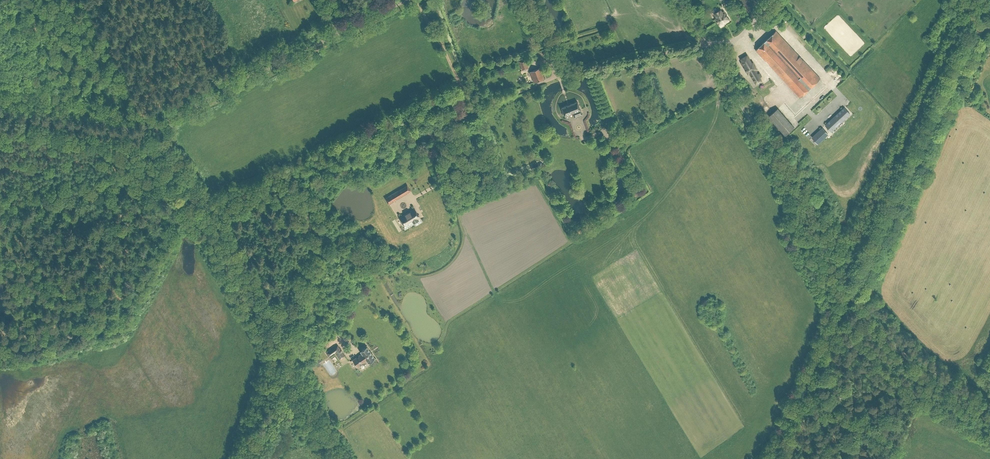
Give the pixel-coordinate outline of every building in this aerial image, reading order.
[(721,10),(715,13),(717,17),(716,18),(721,26),(724,24),(723,22),(728,19),(724,11),(722,12),(721,10)] [(776,30),(755,49),(800,97),(820,78),(788,44),(790,43),(788,40),(786,42),(776,30)] [(747,55),(741,58),(745,66),(744,67),(748,73),(749,72),(755,83),(761,80),(756,71),(757,70),(756,68),(757,68),(753,62),(751,63),(747,55)] [(518,61),(522,70),(528,67),(525,58),(518,61)] [(533,82),(544,78),(540,68),(530,71),(533,82)] [(561,107),(565,118),(574,115),(574,117),(582,114),(580,108),(577,101),(561,107)] [(818,105),(811,101),(807,108),(815,112),(818,105)] [(825,125),(831,131),(836,126),(834,125),(839,120),(841,122),(850,113),(844,107),(825,125)] [(785,135),(794,127),(778,108),(769,116),(785,135)] [(799,117),(804,110),(800,108),(795,115),(799,117)] [(822,127),(812,137),(818,143),(828,134),(822,127)] [(615,129),(610,132),(613,140),(619,138),(617,133),(615,129)] [(388,203),(411,190),(407,184),(384,197),(388,203)] [(400,217),(403,224),(411,219),(413,223),(418,220),(417,218),(419,216),(414,208),(400,217)] [(337,345),(329,351),(331,354),(334,351),(339,359),(344,355),(341,351),(342,351),(341,349),(340,349),(337,345)] [(362,353),(352,359),(357,366),(366,360),(368,362),(374,358),(366,346),(360,350),(362,353)]
